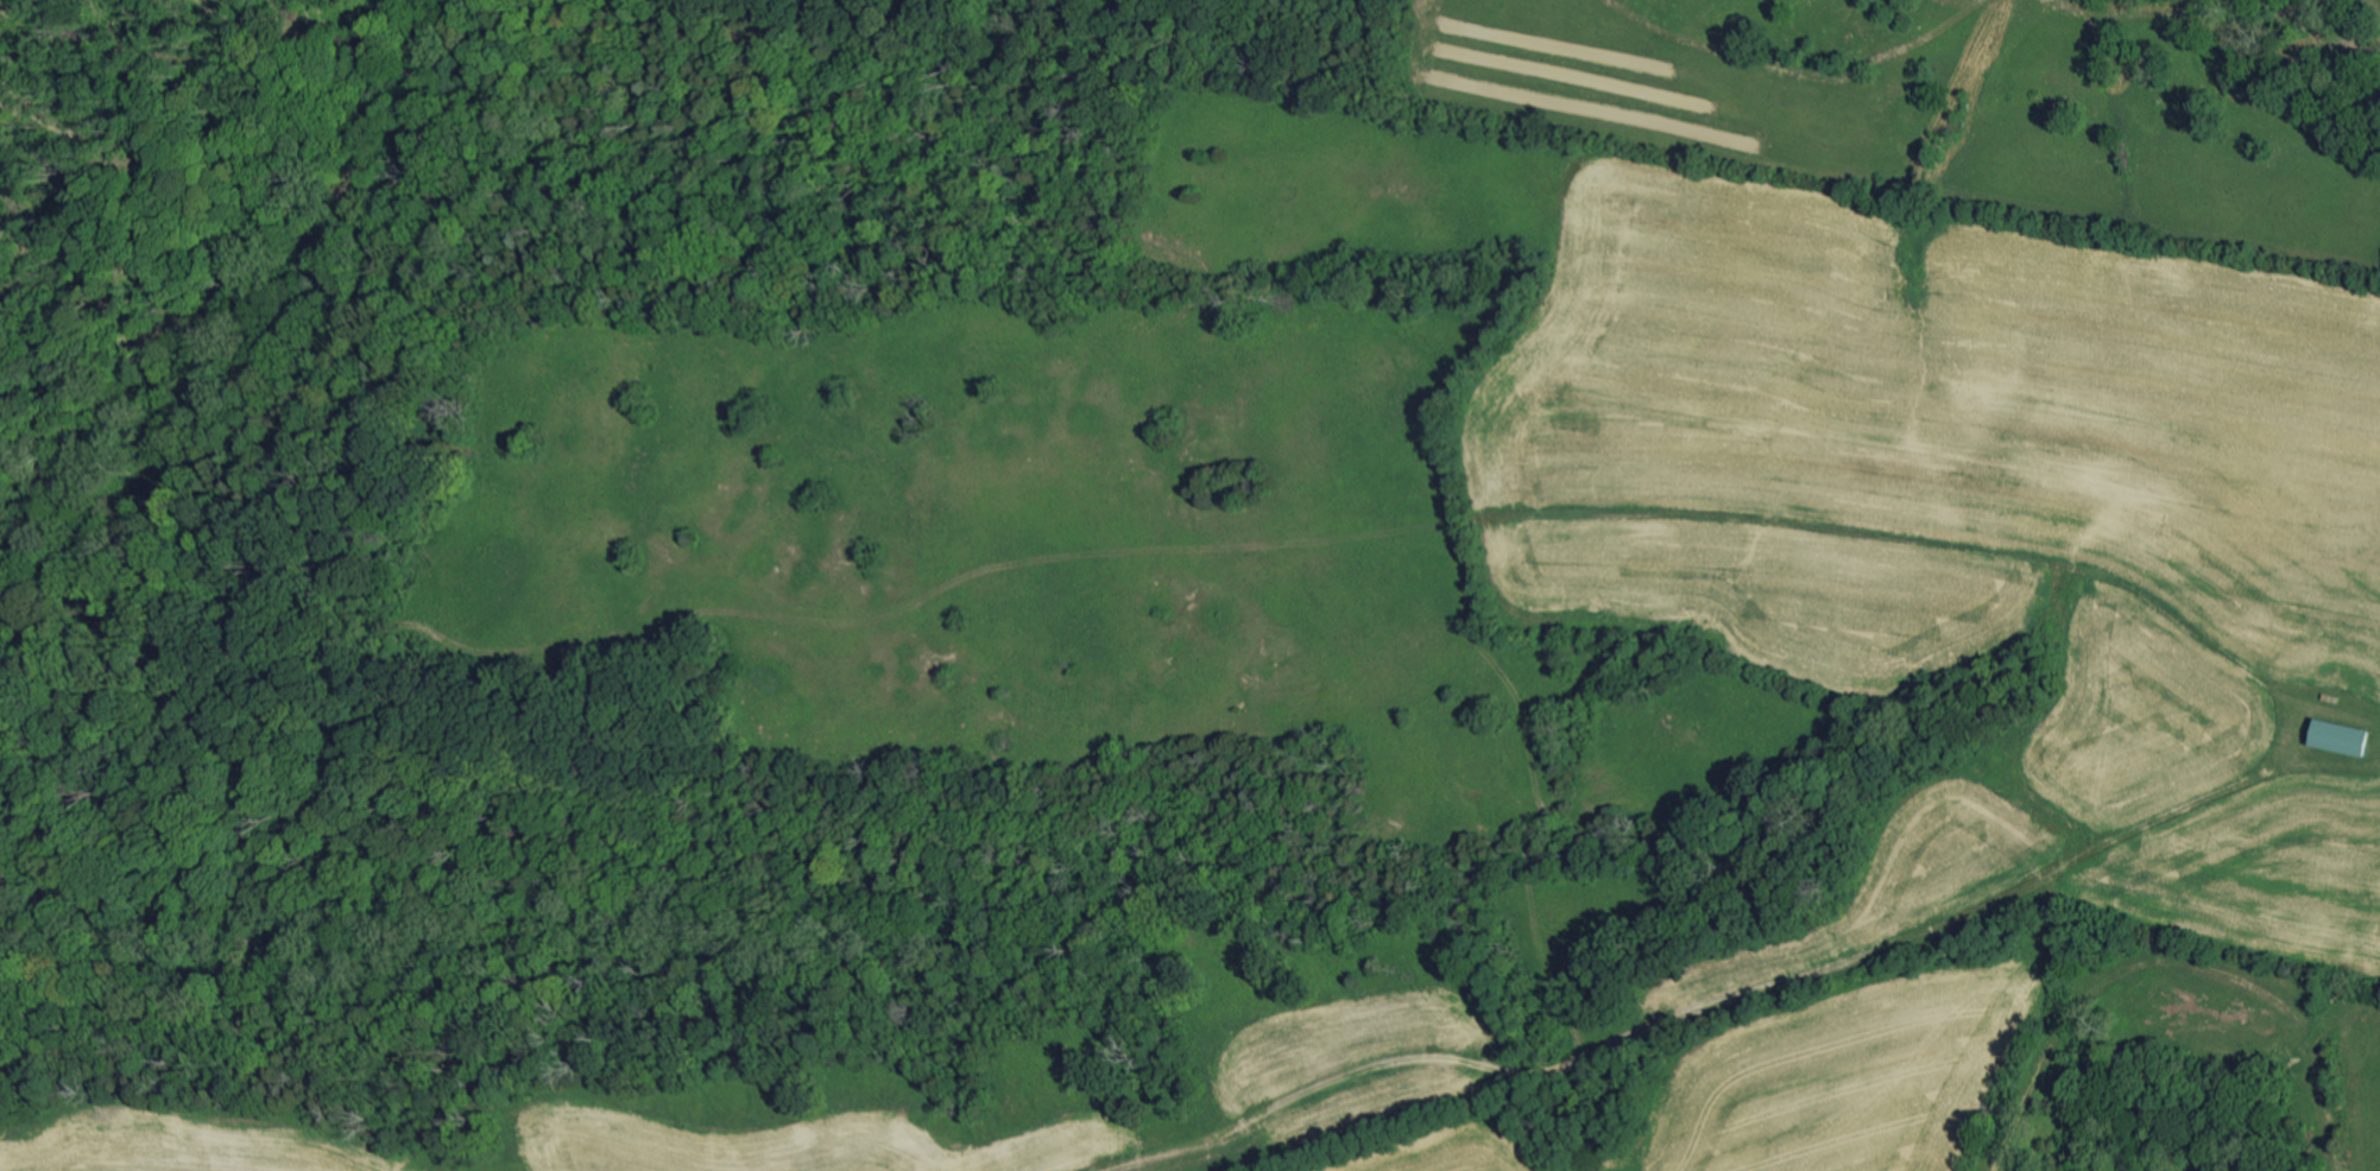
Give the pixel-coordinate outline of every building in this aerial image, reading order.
[(2363,757),(2369,729),(2314,718),(2308,745),(2363,757)]
